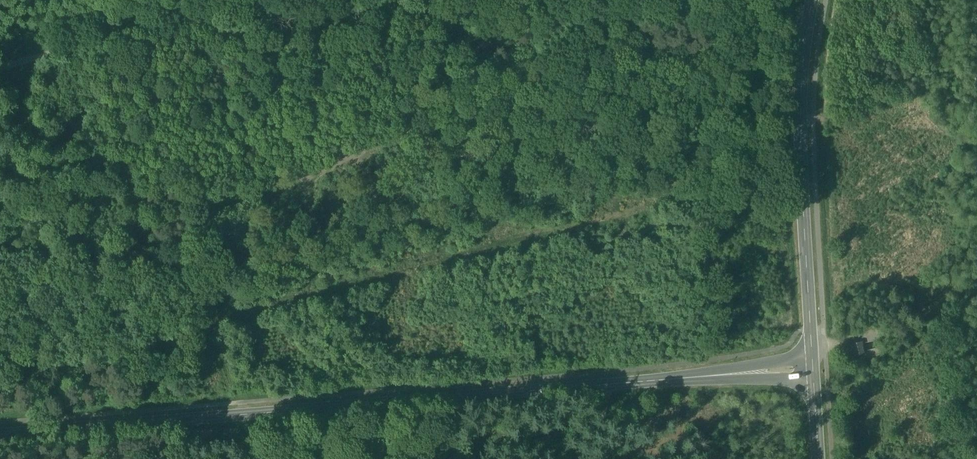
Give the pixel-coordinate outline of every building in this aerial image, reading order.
[(854,358),(865,358),(865,350),(853,350),(854,358)]
